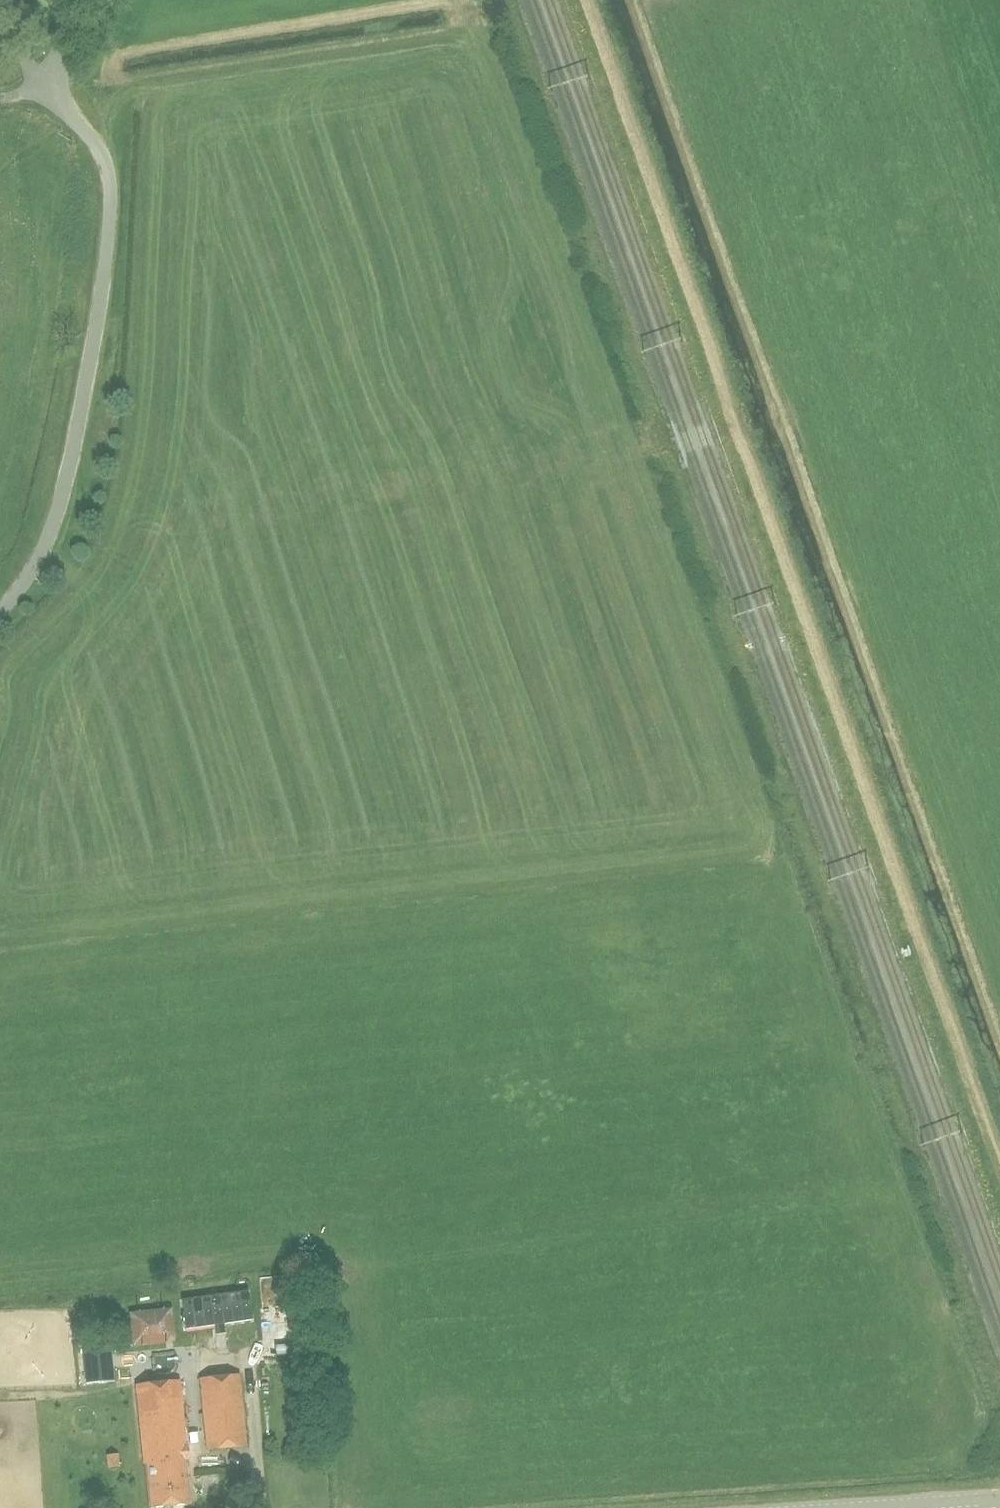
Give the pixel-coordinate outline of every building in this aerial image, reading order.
[(249,1292),(182,1301),(186,1330),(215,1326),(216,1336),(226,1334),(225,1324),(253,1320),(249,1292)] [(176,1342),(172,1308),(130,1313),(134,1347),(176,1342)] [(114,1381),(110,1339),(87,1341),(91,1383),(114,1381)] [(199,1366),(200,1378),(228,1375),(240,1374),(239,1361),(199,1366)] [(248,1446),(240,1374),(228,1375),(200,1378),(208,1450),(248,1446)] [(189,1460),(181,1380),(136,1385),(144,1466),(147,1465),(151,1507),(191,1503),(186,1460),(189,1460)] [(108,1455),(109,1468),(120,1467),(119,1454),(108,1455)]
